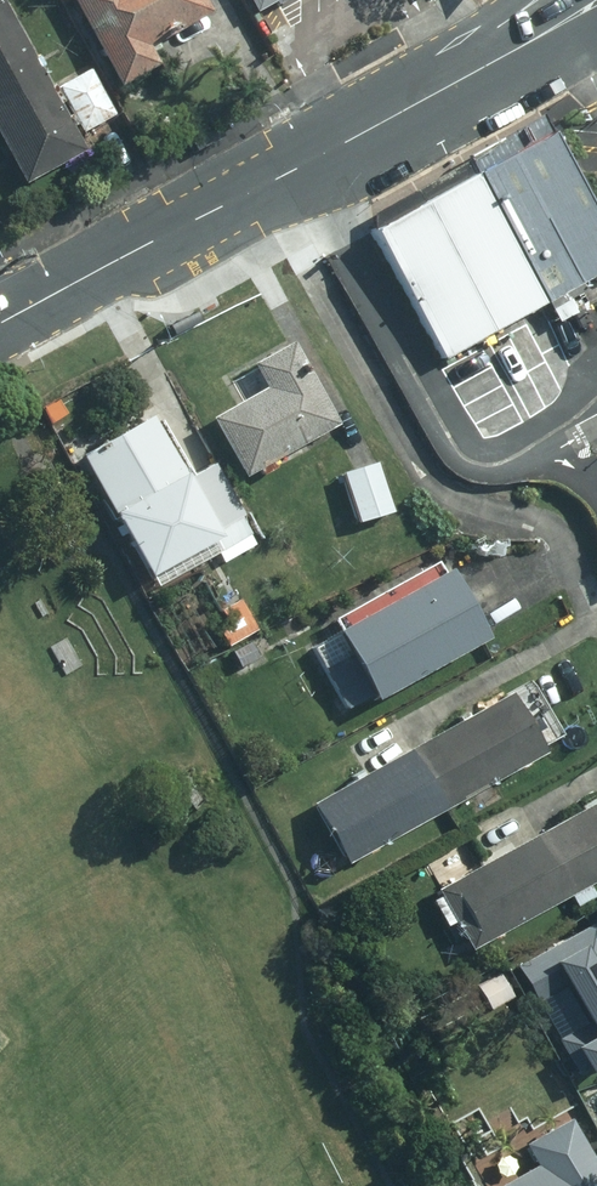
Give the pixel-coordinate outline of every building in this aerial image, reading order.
[(199,0),(67,0),(66,1),(117,90),(155,68),(145,50),(207,15),(199,0)] [(9,25),(0,9),(0,30),(9,25)] [(0,30),(0,112),(44,88),(9,25),(0,30)] [(113,115),(88,73),(58,91),(83,133),(113,115)] [(0,112),(0,144),(21,182),(78,151),(44,88),(0,112)] [(352,211),(365,234),(417,205),(468,176),(503,157),(553,129),(540,106),(352,211)] [(503,157),(575,287),(584,282),(596,274),(596,207),(553,129),(503,157)] [(212,132),(186,145),(191,154),(217,141),(212,132)] [(575,287),(503,157),(468,176),(541,306),(549,301),(553,308),(588,289),(584,282),(575,287)] [(541,306),(468,176),(417,205),(488,334),(541,306)] [(488,334),(417,205),(365,234),(437,362),(488,334)] [(194,311),(165,327),(170,336),(199,319),(194,311)] [(332,428),(285,344),(245,366),(258,390),(227,407),(202,421),(236,482),(332,428)] [(155,413),(82,453),(153,576),(217,539),(223,549),(251,533),(242,517),(245,514),(216,463),(191,477),(155,413)] [(394,510),(380,459),(340,470),(354,521),(394,510)] [(378,700),(492,637),(452,567),(446,570),(439,558),(335,616),(343,630),(309,649),(345,711),(375,694),(378,700)] [(242,597),(212,613),(230,645),(277,618),(262,592),(245,603),(242,597)] [(260,657),(252,639),(233,648),(240,666),(260,657)] [(540,753),(504,694),(406,750),(440,810),(540,753)] [(440,810),(406,750),(307,806),(341,866),(440,810)] [(540,833),(574,896),(596,883),(596,802),(540,833)] [(574,896),(540,833),(438,889),(471,951),(574,896)] [(596,1064),(596,928),(522,968),(572,1059),(589,1049),(596,1064)] [(498,974),(470,988),(482,1012),(511,998),(498,974)] [(590,1146),(540,1173),(539,1185),(596,1185),(596,1158),(590,1146)]
